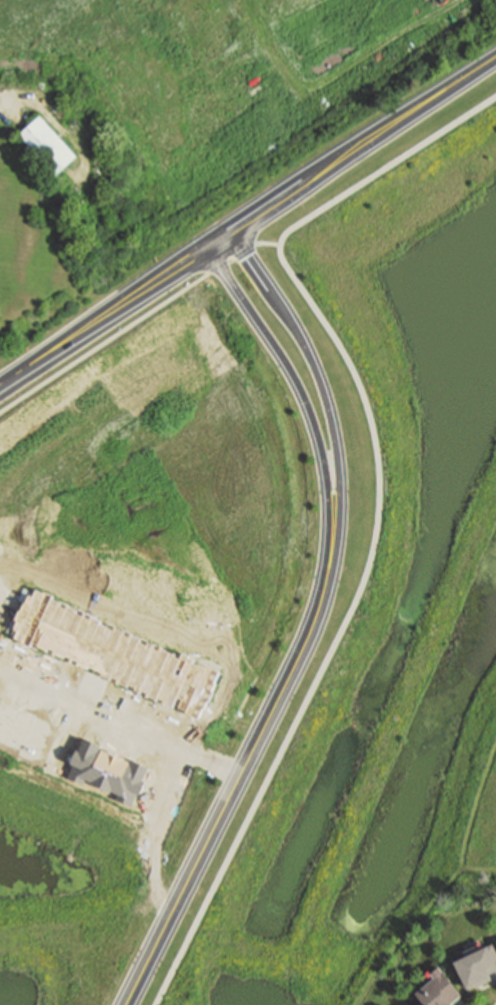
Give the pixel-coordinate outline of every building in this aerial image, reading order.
[(39,113),(77,154),(56,174),(18,134),(39,113)] [(491,935),(495,946),(495,963),(487,967),(491,975),(476,982),(472,974),(464,978),(450,947),(483,932),(486,938),(491,935)] [(454,1004),(453,1004),(430,1004),(413,982),(430,968),(427,964),(434,958),(438,963),(439,962),(460,990),(450,998),(454,1004)]
